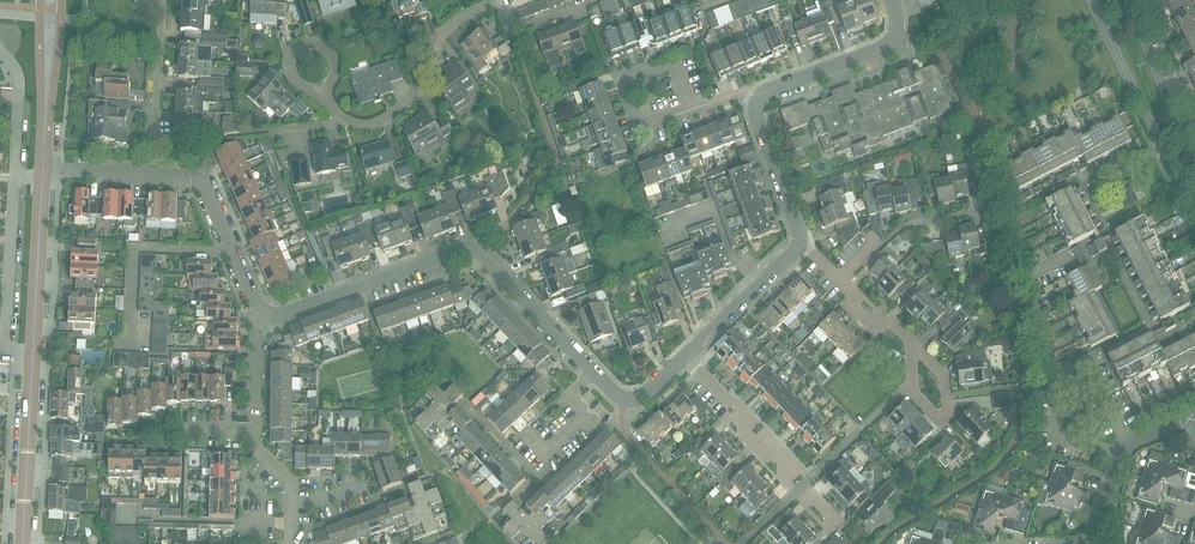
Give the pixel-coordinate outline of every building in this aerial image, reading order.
[(182,15),(206,16),(207,0),(183,0),(182,15)] [(251,23),(275,24),(276,18),(286,19),(286,5),(277,4),(277,0),(252,0),(251,14),(252,14),(251,23)] [(297,0),(289,0),(288,8),(296,8),(297,0)] [(320,3),(324,16),(332,13),(331,10),(354,3),(353,0),(319,0),(320,3)] [(398,1),(399,3),(389,6),(392,16),(397,15),(400,23),(401,24),(402,25),(404,26),(406,26),(407,26),(408,25),(410,24),(410,22),(411,21),(410,19),(410,16),(414,15),(415,17),(417,16),(418,20),(429,16),(424,2),(419,4),(418,0),(398,0),(398,1)] [(512,12),(516,22),(548,10),(544,0),(512,12)] [(544,0),(548,10),(562,5),(561,0),(544,0)] [(614,0),(609,0),(606,1),(612,16),(619,14),(614,0)] [(639,0),(630,0),(633,9),(641,6),(639,0)] [(751,0),(745,0),(743,1),(748,16),(756,13),(751,0)] [(759,0),(751,0),(756,13),(763,11),(759,0)] [(776,0),(759,0),(763,11),(778,6),(776,0)] [(808,19),(816,42),(831,36),(827,25),(835,22),(827,3),(826,0),(823,0),(818,2),(822,14),(808,19)] [(845,5),(837,8),(847,33),(863,27),(862,25),(852,0),(843,0),(845,5)] [(862,25),(877,19),(870,0),(852,0),(862,25)] [(1173,14),(1194,3),(1194,0),(1176,0),(1165,6),(1167,11),(1171,9),(1173,14)] [(612,16),(606,1),(599,4),(605,19),(612,16)] [(748,16),(743,1),(736,3),(741,19),(748,16)] [(297,5),(300,14),(304,25),(312,23),(306,2),(297,5)] [(741,19),(736,3),(728,6),(734,22),(741,19)] [(1175,26),(1194,16),(1194,3),(1173,14),(1176,20),(1173,22),(1175,26)] [(734,22),(728,6),(713,12),(719,27),(734,22)] [(690,10),(679,14),(675,15),(684,38),(692,35),(694,39),(700,37),(698,33),(690,10)] [(719,27),(713,12),(706,14),(712,30),(719,27)] [(211,16),(206,16),(182,15),(181,31),(202,32),(202,39),(226,40),(226,32),(210,31),(211,16)] [(685,42),(684,38),(675,15),(661,20),(670,43),(678,40),(680,44),(685,42)] [(1184,35),(1194,29),(1194,16),(1175,26),(1178,31),(1181,29),(1184,35)] [(585,51),(577,31),(573,19),(572,20),(575,26),(567,29),(567,27),(539,37),(537,33),(536,34),(552,75),(567,70),(559,48),(572,43),(576,55),(585,51)] [(816,42),(808,19),(794,24),(792,19),(784,22),(791,39),(798,36),(802,47),(816,42)] [(661,20),(648,25),(656,48),(664,45),(666,49),(671,47),(670,43),(661,20)] [(646,21),(632,26),(640,49),(648,46),(650,50),(656,48),(648,25),(646,21)] [(764,35),(773,58),(781,55),(783,59),(789,57),(777,30),(785,26),(782,21),(769,26),(772,32),(764,35)] [(642,53),(640,49),(632,26),(617,31),(626,54),(634,51),(636,55),(642,53)] [(462,47),(469,56),(480,71),(487,66),(482,60),(498,49),(484,29),(468,41),(468,42),(462,47)] [(1186,47),(1194,42),(1194,29),(1184,35),(1187,40),(1183,42),(1186,47)] [(627,58),(626,54),(617,31),(603,37),(612,59),(620,56),(622,60),(627,58)] [(750,41),(751,41),(760,64),(768,61),(770,65),(775,62),(773,58),(764,35),(762,31),(748,37),(750,41)] [(226,40),(202,39),(202,46),(180,45),(179,61),(204,63),(205,47),(238,49),(238,41),(226,40)] [(750,41),(737,47),(747,70),(755,66),(756,70),(762,68),(760,64),(751,41),(750,41)] [(1186,47),(1188,52),(1192,50),(1194,56),(1194,42),(1186,47)] [(737,47),(724,53),(734,75),(741,72),(743,76),(749,74),(747,70),(737,47)] [(734,75),(724,53),(710,58),(720,81),(728,77),(730,82),(735,79),(734,75)] [(1193,78),(1194,77),(1194,60),(1183,66),(1186,71),(1189,70),(1193,78)] [(204,63),(179,61),(178,78),(200,79),(199,86),(208,86),(223,87),(224,79),(203,78),(204,63)] [(360,103),(357,104),(357,105),(374,100),(375,103),(381,101),(379,96),(392,91),(393,92),(390,82),(401,78),(402,80),(402,79),(396,61),(369,70),(370,72),(353,78),(352,72),(349,73),(353,85),(354,85),(360,103)] [(437,87),(444,97),(455,112),(471,101),(465,92),(473,86),(455,62),(443,70),(449,78),(437,87)] [(236,76),(242,76),(254,77),(254,64),(236,63),(236,76)] [(845,99),(842,88),(831,92),(833,98),(813,105),(817,115),(812,117),(806,101),(780,111),(788,132),(808,124),(814,139),(819,137),(825,153),(835,149),(837,154),(852,149),(856,159),(871,153),(870,148),(885,142),(883,137),(913,126),(913,123),(929,117),(930,119),(952,112),(945,94),(934,66),(914,73),(910,63),(892,70),(895,80),(845,99)] [(105,99),(129,100),(130,84),(129,84),(129,76),(112,75),(113,68),(97,67),(96,82),(105,83),(105,99)] [(297,101),(268,75),(247,97),(264,112),(269,106),(276,113),(275,114),(278,116),(279,115),(282,118),(289,111),(298,119),(309,108),(299,99),(297,101)] [(578,105),(585,103),(605,95),(601,83),(584,90),(582,82),(568,86),(572,95),(574,95),(578,105)] [(1130,98),(1123,84),(1107,92),(1115,106),(1130,98)] [(223,87),(208,86),(208,94),(197,94),(197,93),(178,92),(177,111),(203,112),(204,103),(217,104),(218,95),(223,95),(223,87)] [(585,103),(589,114),(610,106),(605,95),(585,103)] [(127,144),(127,142),(127,131),(126,131),(127,112),(128,112),(129,102),(90,100),(88,122),(92,122),(92,123),(90,123),(89,132),(95,132),(94,140),(116,141),(116,143),(127,144)] [(591,121),(593,126),(614,118),(610,106),(589,114),(582,117),(585,123),(591,121)] [(953,111),(958,123),(969,119),(965,107),(953,111)] [(203,112),(177,111),(176,129),(195,130),(206,131),(206,122),(203,122),(203,112)] [(406,128),(410,135),(413,139),(410,141),(416,152),(435,141),(437,145),(454,135),(446,121),(434,128),(427,118),(429,117),(426,112),(417,117),(419,121),(415,123),(413,120),(405,125),(407,128),(406,128)] [(734,119),(727,122),(735,143),(746,139),(737,113),(732,115),(734,119)] [(547,116),(547,117),(551,128),(556,127),(552,115),(547,116)] [(1112,122),(1109,124),(1121,147),(1131,142),(1118,116),(1111,120),(1112,122)] [(222,126),(223,134),(239,133),(238,125),(233,125),(232,117),(223,118),(223,126),(222,126)] [(722,123),(716,126),(723,147),(735,143),(727,122),(725,117),(721,119),(722,123)] [(586,128),(591,140),(618,130),(614,118),(593,126),(586,128)] [(711,128),(704,130),(712,151),(723,147),(716,126),(714,121),(709,123),(711,128)] [(1097,127),(1098,129),(1110,152),(1121,147),(1109,124),(1103,127),(1102,124),(1097,127)] [(699,132),(693,134),(700,155),(712,151),(704,130),(702,126),(698,127),(699,132)] [(560,138),(556,127),(551,128),(555,139),(560,138)] [(1091,133),(1088,135),(1100,158),(1110,152),(1098,129),(1097,127),(1090,130),(1091,133)] [(600,144),(602,149),(623,141),(618,130),(591,140),(593,146),(600,144)] [(681,139),(685,150),(688,159),(700,155),(693,134),(691,130),(686,132),(688,136),(681,139)] [(1065,137),(1061,139),(1073,162),(1083,157),(1076,141),(1074,139),(1070,131),(1064,134),(1065,137)] [(1074,139),(1076,141),(1083,157),(1087,164),(1100,158),(1088,135),(1082,138),(1081,135),(1074,139)] [(564,149),(560,138),(555,139),(559,151),(564,149)] [(627,139),(623,141),(602,149),(594,152),(598,163),(596,164),(599,171),(628,161),(625,153),(627,153),(624,146),(629,144),(627,139)] [(1049,142),(1050,144),(1062,167),(1073,162),(1061,139),(1056,141),(1055,139),(1049,142)] [(238,144),(237,142),(215,152),(220,162),(242,153),(248,150),(244,141),(238,144)] [(360,150),(363,161),(366,170),(394,162),(389,141),(360,150)] [(1044,147),(1039,150),(1051,173),(1062,167),(1050,144),(1049,142),(1043,145),(1044,147)] [(312,146),(317,175),(336,171),(335,169),(348,167),(345,151),(337,153),(337,154),(333,155),(331,143),(312,146)] [(737,149),(742,161),(743,166),(757,161),(751,144),(737,149)] [(568,161),(564,149),(559,151),(563,163),(568,161)] [(685,150),(674,154),(681,175),(692,171),(688,159),(685,150)] [(1027,153),(1028,156),(1040,179),(1051,173),(1039,150),(1034,153),(1033,150),(1027,153)] [(220,162),(224,172),(246,163),(242,153),(220,162)] [(268,153),(263,156),(266,163),(271,160),(268,153)] [(1022,159),(1018,161),(1030,184),(1040,179),(1028,156),(1027,153),(1020,156),(1022,159)] [(681,175),(674,154),(662,158),(672,185),(677,183),(676,177),(681,175)] [(639,167),(644,182),(641,183),(647,199),(662,194),(658,185),(650,162),(649,158),(644,160),(646,164),(639,167)] [(672,185),(662,158),(650,162),(658,185),(665,182),(667,187),(672,185)] [(798,160),(801,167),(809,164),(806,158),(798,160)] [(290,163),(294,186),(311,183),(307,160),(290,163)] [(743,166),(742,161),(730,165),(732,170),(743,166)] [(1030,184),(1018,161),(1013,164),(1011,161),(1004,165),(1018,190),(1030,184)] [(396,165),(401,179),(412,175),(407,162),(396,165)] [(224,172),(228,182),(250,173),(246,163),(224,172)] [(949,175),(950,179),(954,198),(968,195),(965,181),(973,179),(970,164),(957,167),(958,174),(949,175)] [(732,170),(730,165),(719,170),(720,174),(732,170)] [(268,168),(271,175),(276,173),(273,166),(268,168)] [(750,175),(748,169),(729,176),(734,189),(754,182),(752,175),(750,175)] [(720,174),(719,170),(707,174),(708,179),(720,174)] [(759,172),(754,174),(752,175),(754,182),(761,179),(759,172)] [(228,182),(233,192),(255,183),(250,173),(228,182)] [(276,173),(271,175),(274,182),(279,180),(276,173)] [(504,173),(492,177),(498,193),(501,192),(503,195),(504,195),(510,189),(509,189),(504,173)] [(819,199),(824,213),(846,204),(843,196),(850,193),(843,175),(828,180),(833,193),(819,199)] [(955,202),(950,179),(940,181),(939,175),(927,178),(930,193),(937,192),(940,206),(955,202)] [(498,193),(492,177),(485,179),(488,188),(474,194),(482,216),(497,211),(491,196),(498,193)] [(764,186),(761,179),(754,182),(756,188),(764,186)] [(900,189),(891,191),(895,210),(896,215),(911,211),(908,197),(922,194),(923,199),(919,179),(905,181),(905,179),(899,180),(900,189)] [(717,195),(712,182),(708,183),(713,196),(717,195)] [(756,188),(754,182),(734,189),(739,202),(757,195),(755,189),(756,188)] [(891,191),(891,187),(881,189),(880,182),(866,185),(868,191),(864,192),(869,216),(877,214),(877,211),(879,210),(880,213),(895,210),(891,191)] [(233,192),(237,202),(259,192),(255,183),(233,192)] [(575,187),(569,189),(572,196),(578,195),(575,187)] [(709,199),(704,187),(699,189),(703,201),(709,199)] [(1051,209),(1054,213),(1077,201),(1075,197),(1079,195),(1080,197),(1084,194),(1081,189),(1077,191),(1075,188),(1045,203),(1049,210),(1051,209)] [(457,189),(450,192),(456,209),(462,206),(468,221),(482,216),(474,194),(460,199),(457,189)] [(703,201),(699,189),(687,193),(692,205),(703,201)] [(96,224),(97,216),(96,216),(97,198),(91,198),(91,192),(76,192),(76,194),(75,207),(70,207),(70,215),(75,215),(75,218),(89,219),(89,224),(96,224)] [(237,202),(241,212),(263,202),(259,192),(237,202)] [(456,209),(450,192),(442,195),(447,208),(433,213),(441,235),(456,230),(449,211),(456,209)] [(103,219),(118,220),(119,194),(105,193),(104,198),(97,198),(96,216),(97,216),(104,216),(103,219)] [(692,205),(687,193),(681,195),(683,201),(678,203),(680,209),(692,205)] [(119,194),(118,220),(125,220),(125,223),(128,227),(135,228),(138,224),(138,218),(140,218),(140,200),(134,200),(134,194),(119,194)] [(147,200),(140,200),(140,218),(147,218),(147,221),(161,222),(162,196),(148,195),(147,200)] [(722,208),(717,195),(713,196),(718,209),(722,208)] [(760,201),(757,195),(739,202),(743,214),(763,207),(761,201),(760,201)] [(177,196),(162,196),(161,222),(175,222),(176,219),(184,220),(184,202),(177,201),(177,196)] [(768,198),(764,200),(761,201),(763,207),(770,205),(768,198)] [(1054,213),(1059,224),(1086,210),(1084,206),(1089,204),(1086,198),(1082,201),(1083,203),(1079,205),(1077,201),(1054,213)] [(301,209),(297,199),(292,201),(297,211),(301,209)] [(670,199),(664,201),(669,214),(680,209),(678,203),(672,205),(670,199)] [(669,214),(664,201),(659,203),(661,209),(655,212),(657,218),(669,214)] [(241,212),(246,222),(268,212),(263,202),(241,212)] [(846,204),(824,213),(820,214),(825,229),(839,223),(842,230),(857,225),(849,204),(846,205),(846,204)] [(414,205),(407,208),(413,224),(420,222),(426,240),(441,235),(433,213),(419,218),(414,205)] [(773,211),(770,205),(763,207),(766,214),(773,211)] [(766,214),(763,207),(743,214),(748,227),(767,220),(765,214),(766,214)] [(413,224),(407,208),(400,210),(403,219),(389,225),(397,247),(412,242),(406,227),(413,224)] [(725,215),(722,208),(718,209),(723,222),(727,221),(735,218),(733,212),(725,215)] [(306,219),(301,209),(297,211),(301,221),(306,219)] [(1059,224),(1065,235),(1088,223),(1086,219),(1090,217),(1091,218),(1095,216),(1093,211),(1088,213),(1086,210),(1059,224)] [(271,211),(268,212),(246,222),(250,231),(272,222),(275,221),(271,211)] [(514,230),(519,244),(541,236),(536,222),(546,218),(543,211),(526,217),(529,224),(514,230)] [(310,229),(306,219),(301,221),(305,231),(310,229)] [(869,219),(860,223),(862,230),(862,231),(869,224),(869,219)] [(1118,232),(1124,244),(1147,232),(1145,227),(1147,226),(1144,219),(1118,232)] [(372,220),(365,223),(371,240),(377,237),(383,252),(397,247),(389,225),(375,230),(372,220)] [(769,227),(767,220),(748,227),(753,241),(773,233),(770,226),(769,227)] [(1088,223),(1065,235),(1067,239),(1065,240),(1068,247),(1098,232),(1096,228),(1100,226),(1098,220),(1093,223),(1094,225),(1090,227),(1088,223)] [(714,221),(701,225),(703,229),(716,224),(714,221)] [(731,234),(727,221),(723,222),(727,235),(731,234)] [(250,243),(250,244),(277,232),(272,222),(250,231),(254,241),(250,243)] [(371,240),(365,223),(358,226),(361,235),(347,240),(355,263),(370,257),(364,242),(371,240)] [(777,224),(773,225),(770,226),(773,233),(774,235),(781,232),(777,224)] [(703,229),(701,225),(688,230),(689,234),(703,229)] [(860,233),(857,225),(842,230),(837,232),(843,249),(860,233)] [(959,229),(960,233),(964,252),(974,250),(975,256),(987,254),(984,239),(977,240),(974,225),(959,229)] [(310,229),(305,231),(310,241),(314,239),(310,229)] [(250,244),(254,253),(277,244),(279,242),(275,233),(277,233),(277,232),(250,244)] [(1124,244),(1130,254),(1156,241),(1152,234),(1149,236),(1147,232),(1124,244)] [(964,252),(960,233),(945,236),(947,245),(940,246),(939,242),(923,245),(935,257),(942,256),(944,267),(957,264),(956,257),(965,256),(964,252)] [(736,247),(731,234),(727,235),(732,248),(736,247)] [(335,253),(336,257),(340,268),(355,263),(347,240),(333,245),(330,236),(322,238),(328,255),(335,253)] [(541,236),(519,244),(524,259),(547,251),(541,236)] [(310,241),(314,251),(319,249),(314,239),(310,241)] [(1107,250),(1102,240),(1088,248),(1093,258),(1107,250)] [(692,241),(679,246),(681,250),(694,245),(692,241)] [(1130,254),(1135,265),(1159,253),(1156,249),(1159,247),(1156,241),(1130,254)] [(550,249),(553,256),(574,248),(573,246),(569,247),(567,242),(550,249)] [(72,251),(72,266),(98,268),(99,252),(96,252),(96,245),(78,244),(78,251),(72,251)] [(254,253),(259,264),(281,254),(277,244),(254,253)] [(681,250),(679,246),(666,251),(668,255),(681,250)] [(870,273),(881,284),(898,268),(892,261),(896,256),(887,246),(876,257),(881,262),(870,273)] [(1072,249),(1073,250),(1081,266),(1087,263),(1078,246),(1072,249)] [(731,265),(724,247),(711,252),(718,272),(725,269),(724,267),(731,265)] [(575,250),(574,248),(553,256),(556,262),(541,268),(546,283),(567,275),(578,271),(570,252),(575,250)] [(319,249),(314,251),(319,260),(323,259),(319,249)] [(718,272),(711,252),(698,257),(702,268),(703,267),(705,274),(711,272),(712,274),(718,272)] [(1135,265),(1141,276),(1167,263),(1163,256),(1161,257),(1159,253),(1135,265)] [(259,264),(263,273),(285,263),(281,254),(259,264)] [(157,256),(142,255),(141,262),(156,263),(157,256)] [(319,260),(323,270),(328,268),(323,259),(319,260)] [(188,261),(188,276),(194,276),(212,276),(212,268),(209,268),(209,262),(188,261)] [(311,264),(312,267),(315,274),(320,272),(315,262),(311,264)] [(263,273),(268,283),(290,273),(285,263),(263,273)] [(1141,276),(1147,287),(1170,275),(1167,270),(1170,269),(1167,263),(1141,276)] [(1071,284),(1073,288),(1096,276),(1090,265),(1065,278),(1068,286),(1071,284)] [(76,281),(76,287),(94,288),(94,282),(98,282),(98,268),(72,266),(71,280),(76,281)] [(703,267),(702,268),(690,272),(697,293),(703,290),(703,288),(709,285),(705,274),(703,267)] [(727,276),(725,269),(718,272),(721,279),(727,276)] [(895,271),(881,284),(878,287),(888,298),(899,288),(903,293),(915,282),(906,273),(901,277),(895,271)] [(697,293),(690,272),(676,277),(683,295),(689,293),(690,295),(697,293)] [(721,279),(718,272),(712,274),(714,281),(721,279)] [(290,273),(268,283),(272,293),(294,283),(290,273)] [(567,275),(546,283),(551,297),(566,292),(569,299),(586,293),(583,285),(573,289),(567,275)] [(1147,287),(1152,298),(1178,285),(1175,278),(1172,280),(1170,275),(1147,287)] [(188,276),(187,276),(187,281),(189,281),(189,291),(193,291),(200,291),(218,291),(218,283),(215,283),(215,276),(212,276),(194,276),(188,276)] [(793,285),(790,288),(804,303),(814,293),(820,300),(827,294),(814,280),(808,286),(798,276),(790,282),(793,285)] [(1073,294),(1076,300),(1094,292),(1102,288),(1096,276),(1073,288),(1075,293),(1073,294)] [(916,320),(919,317),(934,303),(928,296),(934,289),(924,278),(916,285),(918,287),(912,293),(917,298),(906,309),(916,320)] [(467,301),(470,302),(472,290),(471,290),(469,290),(467,287),(462,289),(460,282),(447,286),(455,306),(467,301)] [(652,315),(653,318),(656,326),(661,324),(663,327),(678,321),(670,301),(678,298),(673,283),(658,289),(664,303),(655,306),(657,313),(652,315)] [(783,295),(779,298),(793,313),(804,303),(790,288),(787,285),(780,292),(783,295)] [(1152,298),(1158,309),(1181,297),(1179,292),(1182,291),(1178,285),(1152,298)] [(442,310),(455,306),(447,286),(435,291),(442,310)] [(69,308),(72,308),(96,310),(97,295),(94,295),(94,288),(76,287),(75,294),(70,294),(69,308)] [(473,303),(482,312),(497,298),(488,288),(482,293),(478,289),(475,292),(474,290),(472,290),(470,302),(473,303)] [(607,299),(604,290),(577,300),(580,309),(607,299)] [(706,297),(703,290),(697,293),(699,299),(706,297)] [(222,291),(218,291),(200,291),(200,297),(197,297),(196,304),(200,304),(200,305),(206,305),(224,305),(225,298),(222,298),(222,291)] [(430,315),(442,310),(435,291),(423,295),(430,315)] [(1074,310),(1076,314),(1100,302),(1094,292),(1076,300),(1068,305),(1072,311),(1074,310)] [(699,299),(697,293),(690,295),(693,302),(699,299)] [(418,319),(430,315),(423,295),(411,300),(418,319)] [(1181,297),(1158,309),(1164,320),(1190,307),(1186,300),(1183,301),(1181,297)] [(482,312),(491,322),(506,307),(497,298),(482,312)] [(766,306),(769,309),(782,323),(793,313),(779,298),(776,302),(773,299),(766,306)] [(406,324),(418,319),(411,300),(399,304),(406,324)] [(937,300),(934,303),(919,317),(930,328),(940,318),(946,323),(957,312),(948,303),(943,307),(937,300)] [(363,301),(350,306),(357,325),(370,320),(363,301)] [(1076,320),(1079,327),(1105,313),(1100,302),(1076,314),(1079,319),(1076,320)] [(154,305),(139,304),(139,312),(154,312),(154,311),(154,305)] [(154,304),(154,305),(154,311),(169,312),(169,304),(154,304)] [(394,328),(406,324),(399,304),(387,309),(394,328)] [(602,304),(593,307),(582,311),(589,331),(587,331),(591,343),(613,334),(602,304)] [(224,305),(206,305),(206,320),(213,320),(231,320),(231,312),(228,312),(228,306),(224,305)] [(350,306),(338,310),(345,329),(357,325),(350,306)] [(491,322),(500,331),(515,317),(506,307),(491,322)] [(810,310),(815,315),(821,321),(824,317),(819,311),(814,307),(810,310)] [(96,310),(72,308),(69,308),(68,323),(69,323),(70,323),(74,324),(73,331),(83,332),(83,335),(91,335),(94,332),(95,325),(96,310)] [(381,333),(394,328),(387,309),(374,313),(381,333)] [(642,309),(631,313),(633,318),(644,314),(642,309)] [(782,323),(769,309),(766,312),(763,309),(756,316),(772,333),(782,323)] [(338,310),(326,314),(333,334),(345,329),(338,310)] [(169,312),(154,311),(154,312),(153,319),(169,320),(169,312)] [(962,311),(945,327),(942,330),(946,334),(941,339),(954,353),(974,334),(964,323),(968,318),(962,311)] [(817,329),(828,339),(843,325),(838,320),(841,318),(835,312),(817,329)] [(1085,332),(1088,336),(1111,324),(1105,313),(1079,327),(1083,333),(1085,332)] [(326,314),(314,319),(321,338),(333,334),(326,314)] [(815,315),(811,318),(817,325),(821,321),(815,315)] [(500,331),(509,340),(524,326),(515,317),(500,331)] [(624,326),(628,337),(632,348),(644,343),(643,342),(650,340),(652,345),(659,342),(650,317),(624,326)] [(314,319),(301,324),(308,343),(321,338),(314,319)] [(231,320),(213,320),(213,326),(210,326),(210,332),(213,332),(213,335),(234,335),(237,335),(237,327),(234,327),(235,320),(231,320)] [(1162,326),(1165,332),(1176,327),(1172,320),(1162,326)] [(308,343),(301,324),(289,328),(291,335),(286,337),(288,341),(285,341),(284,343),(294,350),(296,347),(308,343)] [(1111,324),(1088,336),(1090,340),(1087,341),(1091,348),(1116,335),(1111,324)] [(753,331),(757,335),(763,329),(760,325),(753,331)] [(838,350),(853,336),(856,333),(850,327),(847,330),(843,325),(828,339),(838,350)] [(509,340),(518,350),(533,336),(524,326),(509,340)] [(802,328),(799,332),(798,331),(794,335),(800,341),(804,337),(808,334),(802,328)] [(622,329),(612,335),(616,341),(626,335),(622,329)] [(767,332),(763,329),(757,335),(760,339),(767,332)] [(478,334),(474,330),(469,334),(474,338),(478,334)] [(482,339),(478,334),(474,338),(478,343),(482,339)] [(234,335),(213,335),(205,335),(205,349),(237,350),(237,335),(234,335)] [(800,341),(794,335),(790,338),(796,344),(800,341)] [(518,350),(527,359),(542,345),(533,336),(518,350)] [(853,336),(838,350),(848,360),(866,343),(860,337),(857,340),(853,336)] [(1182,341),(1194,365),(1194,339),(1193,336),(1182,341)] [(726,358),(729,361),(744,347),(734,337),(716,353),(723,360),(726,358)] [(1154,338),(1142,344),(1155,370),(1167,364),(1161,353),(1154,338)] [(487,352),(491,357),(496,353),(498,350),(489,341),(483,347),(487,352)] [(1172,347),(1183,369),(1188,367),(1190,370),(1194,367),(1194,365),(1182,341),(1172,347)] [(294,350),(284,343),(283,344),(283,346),(279,346),(279,352),(272,352),(272,365),(292,366),(293,352),(294,350)] [(1142,344),(1131,350),(1145,376),(1155,370),(1142,344)] [(536,369),(536,372),(548,372),(548,368),(546,367),(549,364),(545,360),(551,354),(542,345),(527,359),(536,369)] [(985,345),(969,351),(958,356),(956,358),(958,358),(959,366),(960,375),(959,375),(960,385),(984,382),(981,363),(987,362),(985,345)] [(773,352),(777,355),(783,349),(780,346),(773,352)] [(167,347),(152,347),(152,354),(167,355),(167,347)] [(736,368),(739,372),(754,358),(744,347),(729,361),(726,364),(733,371),(736,368)] [(1172,347),(1161,353),(1167,364),(1174,378),(1180,375),(1179,372),(1183,369),(1172,347)] [(787,353),(783,349),(777,355),(780,359),(787,353)] [(1120,356),(1132,379),(1134,381),(1145,376),(1131,350),(1120,356)] [(113,368),(120,368),(121,353),(114,353),(113,368)] [(500,357),(496,353),(491,357),(496,361),(500,357)] [(142,354),(141,369),(149,369),(150,355),(142,354)] [(63,366),(79,367),(80,356),(64,355),(63,366)] [(798,361),(802,364),(808,358),(805,355),(798,361)] [(1132,379),(1120,356),(1109,361),(1123,387),(1130,383),(1128,381),(1132,379)] [(747,385),(749,382),(764,368),(763,368),(754,358),(739,372),(742,375),(740,378),(747,385)] [(818,369),(808,358),(802,364),(812,375),(818,369)] [(507,364),(503,360),(498,364),(503,368),(507,364)] [(292,366),(272,365),(271,379),(292,379),(292,366)] [(759,386),(762,390),(777,376),(766,365),(763,368),(764,368),(749,382),(756,389),(759,386)] [(793,373),(796,376),(803,370),(799,366),(793,373)] [(233,369),(225,368),(225,378),(219,378),(219,375),(213,375),(213,378),(210,378),(209,402),(218,402),(218,399),(225,399),(225,387),(233,387),(233,369)] [(812,375),(822,385),(828,379),(818,369),(812,375)] [(807,374),(803,370),(796,376),(800,380),(807,374)] [(508,376),(504,371),(500,376),(504,380),(508,376)] [(69,372),(68,394),(75,394),(85,395),(84,407),(92,407),(93,394),(88,393),(89,387),(85,387),(86,379),(83,379),(83,372),(69,372)] [(198,378),(196,377),(195,399),(195,402),(209,402),(210,378),(205,378),(205,372),(198,372),(198,378)] [(536,375),(526,384),(540,399),(550,390),(545,384),(549,381),(546,378),(548,376),(548,372),(536,372),(536,375)] [(182,377),(182,380),(181,401),(189,402),(189,399),(195,399),(196,377),(190,377),(190,374),(184,374),(184,377),(182,377)] [(504,380),(500,376),(495,380),(500,384),(504,380)] [(762,396),(769,403),(787,387),(777,376),(762,390),(765,393),(762,396)] [(168,380),(167,386),(167,404),(181,404),(181,401),(182,380),(175,380),(175,377),(170,377),(170,380),(168,380)] [(292,379),(271,379),(271,391),(292,392),(292,379)] [(153,386),(153,393),(152,410),(167,411),(167,404),(167,386),(161,386),(161,383),(155,383),(155,386),(153,386)] [(526,384),(516,393),(531,408),(540,399),(526,384)] [(452,443),(457,439),(472,424),(457,409),(448,418),(444,414),(463,396),(453,386),(444,395),(435,386),(416,404),(425,414),(415,423),(434,442),(443,433),(452,443)] [(778,407),(782,411),(797,397),(787,387),(769,403),(776,410),(778,407)] [(813,394),(816,397),(823,391),(819,387),(813,394)] [(490,393),(486,389),(481,394),(485,398),(490,393)] [(140,392),(138,392),(138,417),(152,417),(152,410),(153,393),(146,393),(147,390),(141,390),(140,392)] [(292,392),(271,391),(271,404),(292,405),(292,392)] [(826,395),(823,391),(816,397),(820,401),(826,395)] [(124,392),(124,401),(123,423),(138,423),(138,417),(138,392),(124,392)] [(51,419),(63,419),(68,419),(68,403),(75,403),(75,394),(68,394),(52,393),(51,419)] [(516,393),(507,402),(521,417),(531,408),(516,393)] [(676,403),(673,406),(687,421),(697,410),(701,414),(708,408),(697,396),(690,403),(680,393),(673,400),(676,403)] [(1010,393),(993,395),(994,410),(1012,408),(1010,393)] [(485,398),(481,394),(477,398),(481,402),(485,398)] [(491,397),(485,402),(494,412),(500,407),(491,397)] [(782,417),(789,424),(806,407),(797,397),(782,411),(785,414),(782,417)] [(108,401),(108,402),(108,426),(123,426),(123,423),(124,401),(117,401),(117,398),(112,398),(111,401),(108,401)] [(1188,406),(1194,403),(1194,398),(1186,401),(1188,406)] [(507,402),(497,411),(512,426),(521,417),(507,402)] [(1076,405),(1082,416),(1087,413),(1082,402),(1076,405)] [(665,413),(662,416),(673,427),(676,430),(687,421),(673,406),(670,403),(663,410),(665,413)] [(292,405),(271,404),(271,417),(292,418),(292,405)] [(893,425),(902,435),(919,418),(906,404),(890,419),(886,415),(875,426),(883,434),(893,425)] [(92,407),(84,407),(82,407),(81,423),(94,424),(95,408),(92,407)] [(798,428),(802,432),(816,418),(806,407),(789,424),(796,431),(798,428)] [(832,414),(836,418),(842,412),(839,408),(832,414)] [(512,426),(497,411),(488,420),(502,435),(512,426)] [(958,424),(976,444),(992,429),(975,411),(968,418),(966,416),(958,424)] [(646,420),(649,423),(662,438),(673,427),(662,416),(660,413),(656,416),(653,414),(646,420)] [(841,430),(846,436),(857,426),(846,415),(841,420),(847,425),(841,430)] [(292,418),(271,417),(271,431),(291,431),(292,418)] [(809,445),(812,442),(826,428),(816,418),(802,432),(805,435),(802,437),(809,445)] [(919,418),(902,435),(911,444),(899,455),(908,464),(920,452),(916,448),(933,432),(919,418)] [(662,438),(649,423),(645,426),(643,423),(636,430),(652,448),(662,438)] [(457,439),(465,447),(480,433),(472,424),(457,439)] [(85,433),(94,433),(94,435),(104,436),(104,425),(85,425),(85,433)] [(53,427),(52,442),(81,443),(81,434),(74,434),(74,428),(53,427)] [(826,428),(812,442),(815,445),(812,448),(819,455),(836,438),(826,428)] [(291,431),(271,431),(271,443),(278,444),(278,449),(282,449),(282,452),(285,455),(293,446),(291,444),(291,431)] [(607,431),(597,440),(611,455),(621,446),(607,431)] [(703,438),(698,432),(693,436),(699,442),(703,438)] [(465,447),(474,457),(489,442),(480,433),(465,447)] [(385,456),(387,461),(391,459),(390,435),(377,435),(377,436),(361,436),(361,456),(385,456)] [(941,460),(948,467),(959,456),(964,461),(973,452),(956,435),(958,437),(952,443),(948,439),(931,454),(938,462),(941,460)] [(335,456),(348,457),(348,436),(335,436),(334,449),(335,449),(335,456)] [(361,457),(361,456),(361,436),(348,436),(348,457),(361,457)] [(705,468),(710,464),(728,446),(718,436),(707,447),(701,441),(689,452),(705,468)] [(611,455),(597,440),(588,449),(602,464),(611,455)] [(81,443),(52,442),(52,457),(55,457),(54,467),(66,468),(67,461),(65,461),(65,457),(72,457),(73,449),(93,450),(93,454),(102,454),(103,444),(81,443)] [(474,457),(483,466),(498,452),(489,442),(474,457)] [(295,448),(293,446),(285,455),(287,457),(290,457),(290,461),(295,461),(295,469),(309,469),(309,448),(295,448)] [(705,468),(720,484),(735,471),(738,468),(733,462),(740,454),(735,449),(732,451),(728,446),(710,464),(705,468)] [(121,478),(122,449),(122,448),(115,448),(115,449),(110,449),(110,448),(109,448),(109,478),(121,478)] [(133,475),(134,450),(134,449),(127,448),(127,450),(122,449),(121,478),(133,479),(133,475)] [(323,449),(309,448),(309,469),(322,469),(323,449)] [(680,448),(676,452),(682,458),(686,454),(680,448)] [(133,475),(145,475),(146,449),(139,449),(139,450),(134,450),(133,475)] [(335,449),(334,449),(323,449),(322,469),(335,469),(335,456),(335,449)] [(602,464),(588,449),(578,458),(593,473),(602,464)] [(483,466),(492,476),(507,461),(498,452),(483,466)] [(682,458),(676,452),(673,455),(678,461),(682,458)] [(1151,452),(1149,460),(1143,479),(1160,485),(1161,486),(1164,485),(1163,483),(1168,466),(1161,464),(1164,456),(1151,452)] [(151,456),(151,457),(146,457),(145,475),(145,481),(157,481),(158,457),(158,456),(151,456)] [(170,456),(163,456),(163,457),(158,457),(157,481),(169,482),(170,461),(170,456)] [(448,456),(444,460),(447,464),(452,461),(448,456)] [(170,461),(169,482),(181,482),(182,457),(175,457),(174,461),(170,461)] [(237,458),(211,457),(211,470),(235,471),(236,471),(237,458)] [(627,462),(632,466),(636,462),(632,457),(627,462)] [(374,465),(378,478),(398,471),(393,458),(391,459),(387,461),(374,465)] [(593,473),(578,458),(569,467),(583,482),(593,473)] [(829,483),(840,494),(860,475),(844,458),(828,473),(833,479),(829,483)] [(456,465),(452,461),(447,464),(451,469),(456,465)] [(492,476),(501,485),(516,471),(507,461),(492,476)] [(1068,461),(1066,468),(1055,465),(1050,484),(1067,490),(1068,489),(1070,488),(1072,481),(1074,476),(1075,471),(1085,474),(1087,467),(1068,461)] [(422,469),(420,463),(415,465),(407,469),(409,474),(417,471),(422,469)] [(1186,503),(1190,489),(1194,491),(1194,475),(1187,473),(1188,472),(1168,466),(1163,483),(1164,485),(1165,486),(1172,488),(1176,490),(1182,491),(1179,501),(1186,503)] [(66,468),(54,467),(54,482),(69,483),(70,468),(66,468)] [(583,482),(569,467),(560,476),(574,491),(583,482)] [(740,476),(735,471),(720,484),(729,493),(734,488),(741,495),(758,478),(748,468),(740,476)] [(235,471),(211,470),(211,482),(236,483),(236,475),(235,475),(235,471)] [(398,471),(378,478),(383,491),(402,484),(398,471)] [(516,471),(501,485),(510,495),(525,480),(516,471)] [(617,471),(613,475),(617,480),(621,476),(617,471)] [(617,480),(613,475),(609,480),(613,484),(617,480)] [(860,475),(840,494),(850,505),(855,501),(860,507),(872,495),(868,490),(871,487),(860,475)] [(464,476),(460,480),(464,484),(468,481),(464,476)] [(574,491),(560,476),(550,485),(564,500),(574,491)] [(763,483),(758,478),(741,495),(747,502),(739,510),(748,519),(756,511),(761,516),(779,500),(773,494),(768,499),(763,494),(771,486),(765,480),(763,483)] [(1160,485),(1143,479),(1137,499),(1157,505),(1162,488),(1161,486),(1160,485)] [(472,485),(468,481),(464,484),(468,489),(472,485)] [(236,483),(211,482),(210,494),(236,495),(236,483)] [(407,501),(388,508),(397,533),(409,529),(413,541),(438,532),(434,520),(446,515),(437,490),(425,494),(421,482),(408,487),(417,511),(411,513),(407,501)] [(859,520),(871,533),(883,522),(886,526),(894,518),(881,505),(895,492),(896,492),(897,491),(888,482),(870,499),(875,505),(859,520)] [(1044,506),(1045,504),(1063,510),(1068,492),(1070,491),(1068,489),(1067,490),(1050,484),(1046,483),(1046,484),(1043,483),(1037,504),(1044,506)] [(564,500),(550,485),(541,494),(555,509),(564,500)] [(50,486),(49,499),(81,500),(81,502),(86,502),(87,488),(74,488),(50,486)] [(599,489),(594,493),(598,498),(603,493),(599,489)] [(1190,489),(1186,503),(1193,505),(1194,497),(1194,491),(1190,489)] [(1072,490),(1070,491),(1068,492),(1063,510),(1082,515),(1081,519),(1089,521),(1096,498),(1089,496),(1072,490)] [(1182,491),(1176,490),(1173,499),(1179,501),(1182,491)] [(985,491),(979,510),(996,516),(997,517),(1000,516),(999,515),(1004,497),(985,491)] [(598,498),(594,493),(590,498),(594,502),(598,498)] [(139,500),(133,500),(132,504),(144,505),(145,504),(145,500),(145,494),(139,494),(139,500)] [(236,495),(210,494),(210,506),(234,506),(235,507),(236,495)] [(541,494),(526,508),(535,517),(531,521),(513,502),(503,512),(512,521),(503,530),(516,543),(527,543),(531,541),(534,543),(546,543),(559,531),(551,523),(560,514),(555,509),(541,494)] [(481,496),(476,500),(480,504),(485,501),(481,496)] [(1015,532),(1023,535),(1031,510),(1022,508),(1024,503),(1004,497),(999,515),(1000,516),(1000,518),(1007,520),(1012,521),(1017,523),(1015,532)] [(81,500),(49,499),(49,512),(52,512),(50,534),(62,535),(63,513),(80,514),(81,502),(81,500)] [(121,500),(112,499),(103,499),(102,512),(117,511),(117,504),(120,504),(121,500)] [(151,504),(145,504),(144,505),(144,509),(157,509),(157,504),(157,500),(151,500),(151,504)] [(489,505),(485,501),(480,504),(484,509),(489,505)] [(234,506),(210,506),(210,518),(235,519),(235,511),(234,511),(234,506)] [(580,507),(575,511),(579,515),(584,511),(580,507)] [(388,508),(375,512),(382,532),(395,528),(388,508)] [(181,510),(169,509),(163,509),(162,517),(180,517),(181,510)] [(1146,509),(1140,529),(1158,534),(1159,533),(1161,532),(1163,526),(1164,520),(1166,515),(1146,509)] [(996,516),(979,510),(973,530),(993,536),(998,519),(997,517),(996,516)] [(579,515),(575,511),(571,515),(575,520),(579,515)] [(375,512),(363,517),(370,536),(382,532),(375,512)] [(117,517),(102,517),(102,525),(116,525),(117,517)] [(363,517),(351,521),(358,541),(370,536),(363,517)] [(788,543),(791,543),(807,529),(797,519),(786,530),(778,521),(767,532),(778,543),(779,543),(783,539),(788,543)] [(1174,522),(1164,520),(1163,526),(1172,528),(1174,522)] [(130,543),(139,543),(139,529),(153,529),(153,524),(153,521),(139,521),(139,528),(131,528),(130,543)] [(339,526),(345,543),(349,543),(358,541),(351,521),(339,526)] [(85,538),(79,537),(80,524),(73,523),(71,537),(70,543),(85,543),(85,538)] [(326,530),(331,543),(345,543),(339,526),(326,530)] [(123,528),(116,528),(111,528),(111,543),(123,543),(123,528)] [(131,528),(123,528),(123,543),(130,543),(131,528)] [(931,542),(930,543),(942,543),(946,532),(935,528),(931,542)] [(791,543),(812,543),(819,537),(814,531),(811,534),(807,529),(791,543)] [(1140,529),(1135,543),(1157,543),(1159,537),(1160,536),(1159,533),(1158,534),(1140,529)] [(326,530),(314,534),(316,541),(311,543),(331,543),(326,530)] [(1179,540),(1162,535),(1160,536),(1159,537),(1157,543),(1178,543),(1179,540)]
